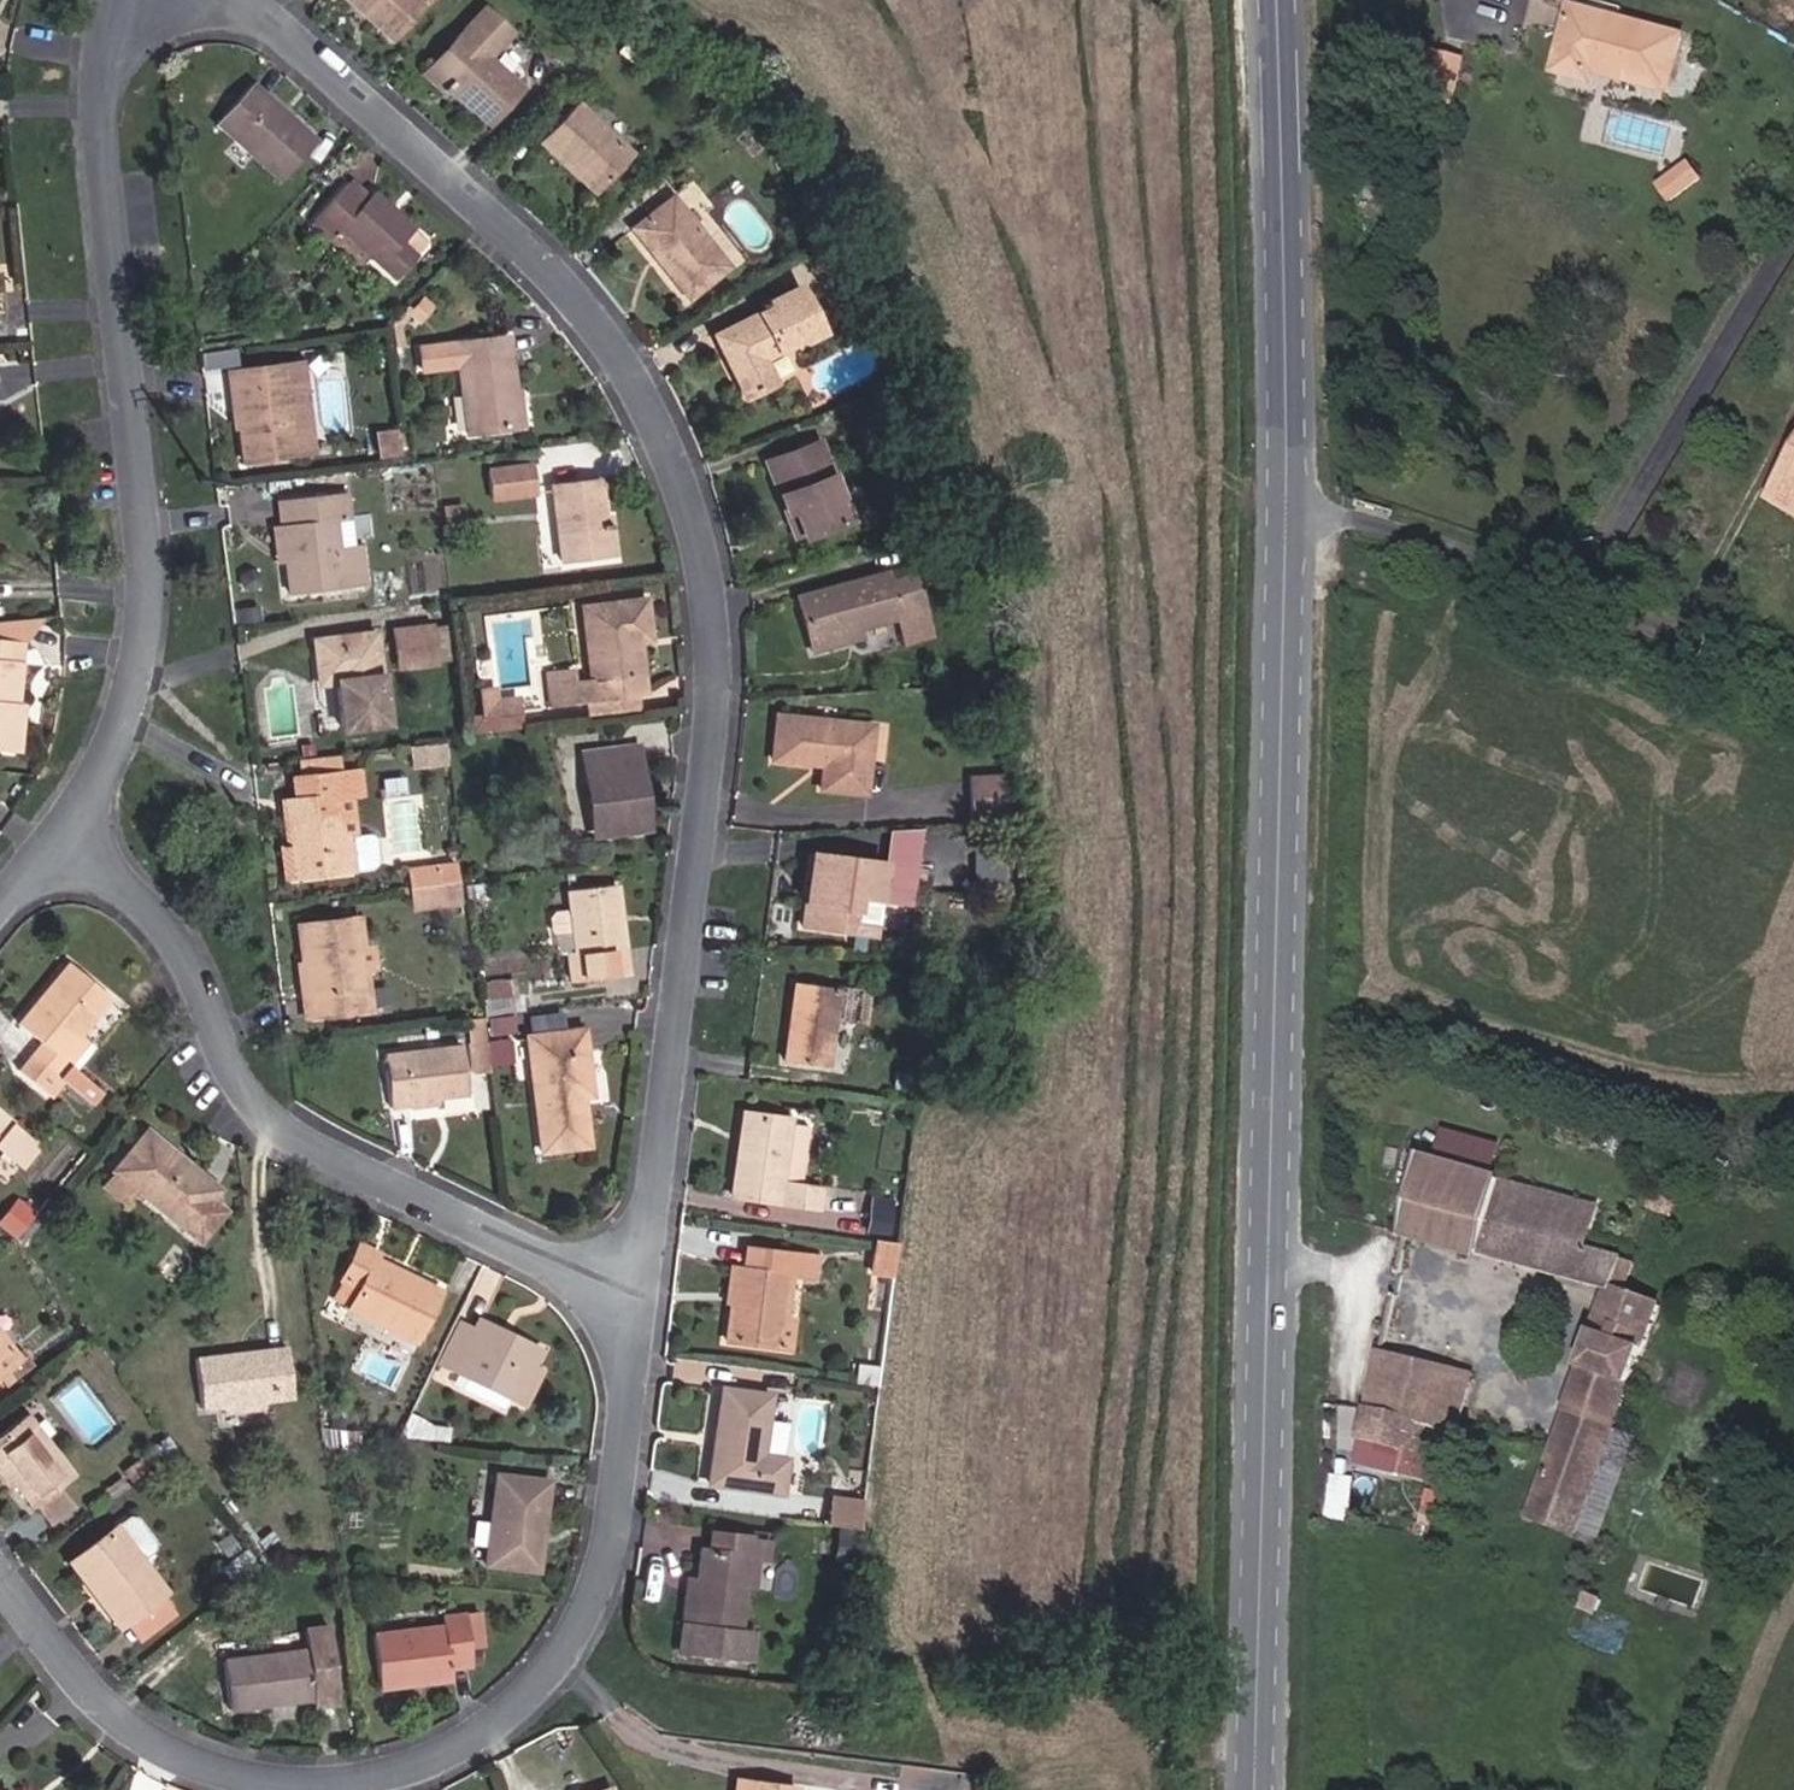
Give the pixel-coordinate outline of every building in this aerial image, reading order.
[(424,0),(348,0),(363,14),(367,10),(393,34),(424,0)] [(486,58),(509,33),(482,8),(427,69),(487,124),(519,89),(486,58)] [(1669,91),(1683,37),(1572,8),(1555,72),(1592,82),(1594,72),(1669,91)] [(393,34),(367,10),(363,14),(389,38),(393,34)] [(1451,107),(1463,60),(1426,51),(1415,98),(1451,107)] [(280,180),(314,142),(251,84),(216,122),(280,180)] [(596,194),(631,156),(574,103),(539,141),(596,194)] [(1672,201),(1700,180),(1689,165),(1661,186),(1672,201)] [(413,257),(425,244),(370,194),(364,200),(346,183),(312,221),(362,265),(371,255),(397,278),(415,259),(413,257)] [(687,298),(725,267),(670,198),(631,229),(687,298)] [(795,345),(819,333),(795,286),(768,301),(770,307),(732,326),(738,338),(720,347),(745,397),(773,383),(761,360),(794,342),(795,345)] [(418,321),(430,306),(422,300),(410,314),(418,321)] [(398,330),(410,314),(403,308),(391,324),(393,346),(400,344),(398,330)] [(738,338),(732,326),(714,335),(720,347),(738,338)] [(519,427),(508,338),(420,349),(422,370),(458,366),(467,434),(519,427)] [(313,452),(302,363),(284,365),(284,366),(232,373),(243,462),(313,452)] [(398,455),(394,431),(377,434),(380,457),(398,455)] [(804,537),(847,520),(817,442),(767,462),(786,513),(793,511),(804,537)] [(1793,483),(1793,463),(1772,500),(1781,505),(1793,483)] [(538,465),(492,469),(494,498),(540,494),(538,465)] [(608,556),(598,479),(550,486),(560,562),(608,556)] [(1781,505),(1793,513),(1793,483),(1781,505)] [(350,548),(343,492),(279,501),(282,528),(286,560),(290,595),(365,586),(360,547),(350,548)] [(465,528),(463,505),(443,508),(446,530),(465,528)] [(804,537),(793,511),(786,513),(797,540),(804,537)] [(286,560),(282,528),(273,529),(277,562),(286,560)] [(929,633),(913,577),(888,584),(885,572),(796,597),(809,642),(858,628),(898,617),(904,640),(929,633)] [(650,642),(644,600),(592,607),(596,637),(586,638),(592,681),(573,683),(572,671),(547,674),(551,704),(586,700),(588,719),(640,713),(638,695),(644,694),(638,643),(650,642)] [(596,637),(592,607),(582,608),(586,638),(596,637)] [(38,618),(0,622),(0,643),(20,645),(38,618)] [(435,664),(431,626),(394,631),(398,668),(435,664)] [(862,640),(858,628),(809,642),(812,654),(862,640)] [(385,724),(375,634),(314,642),(320,684),(336,681),(342,729),(385,724)] [(20,645),(0,643),(0,748),(2,748),(7,705),(12,706),(20,645)] [(518,726),(515,699),(509,699),(509,705),(495,706),(494,701),(493,689),(477,691),(480,716),(468,717),(470,732),(518,726)] [(15,750),(20,707),(12,706),(7,705),(2,748),(15,750)] [(864,794),(871,726),(777,716),(772,760),(811,764),(812,757),(824,758),(823,765),(821,789),(864,794)] [(589,745),(596,830),(647,825),(638,741),(589,745)] [(360,793),(358,771),(297,778),(299,800),(286,801),(292,847),(299,846),(303,876),(373,867),(377,861),(374,840),(368,835),(354,837),(339,839),(334,796),(349,794),(360,793)] [(1004,817),(1002,776),(968,778),(970,819),(1004,817)] [(354,837),(349,794),(334,796),(339,839),(354,837)] [(914,868),(919,829),(886,831),(882,864),(914,868)] [(303,876),(299,846),(292,847),(281,848),(285,878),(303,876)] [(1008,897),(1007,854),(987,854),(988,898),(1008,897)] [(813,903),(819,856),(811,855),(805,902),(813,903)] [(909,904),(914,868),(882,864),(819,856),(813,903),(805,902),(801,926),(874,936),(879,901),(909,904)] [(458,880),(455,864),(436,866),(439,883),(458,880)] [(439,883),(436,866),(410,870),(412,886),(439,883)] [(561,881),(570,946),(561,948),(563,978),(621,972),(612,877),(561,881)] [(460,900),(458,880),(439,883),(412,886),(415,907),(460,900)] [(364,1010),(353,918),(301,926),(313,1017),(364,1010)] [(362,945),(359,918),(353,918),(364,1010),(370,1009),(366,973),(376,971),(373,944),(362,945)] [(313,1017),(301,926),(296,926),(300,962),(297,963),(304,1018),(313,1017)] [(75,1070),(94,1047),(79,1035),(109,999),(67,964),(18,1025),(39,1043),(16,1070),(51,1099),(64,1083),(87,1101),(97,1088),(75,1070)] [(511,996),(509,983),(485,986),(487,999),(511,996)] [(805,1004),(808,985),(796,983),(793,1002),(805,1004)] [(826,1067),(836,988),(808,985),(805,1004),(793,1002),(785,1062),(826,1067)] [(514,1014),(511,996),(487,999),(483,1000),(484,1017),(508,1015),(514,1014)] [(482,1012),(461,1015),(467,1066),(488,1064),(482,1012)] [(511,1034),(508,1015),(489,1018),(492,1037),(511,1034)] [(590,1095),(581,1030),(527,1037),(541,1151),(587,1146),(581,1097),(590,1095)] [(467,1095),(461,1045),(383,1055),(389,1108),(409,1106),(410,1108),(432,1105),(431,1099),(467,1095)] [(90,1104),(100,1091),(97,1088),(87,1101),(90,1104)] [(33,1141),(10,1122),(12,1120),(0,1111),(0,1152),(15,1164),(33,1141)] [(800,1187),(808,1126),(788,1124),(789,1118),(743,1113),(732,1196),(821,1208),(823,1190),(800,1187)] [(1493,1179),(1502,1145),(1443,1129),(1434,1163),(1493,1179)] [(185,1230),(196,1216),(210,1227),(223,1211),(209,1200),(218,1189),(145,1131),(113,1171),(138,1191),(185,1230)] [(21,1169),(39,1146),(33,1141),(15,1164),(21,1169)] [(1482,1257),(1502,1181),(1493,1179),(1434,1163),(1422,1160),(1406,1236),(1482,1257)] [(138,1191),(113,1171),(101,1185),(126,1206),(138,1191)] [(1623,1257),(1589,1248),(1600,1207),(1502,1181),(1482,1257),(1612,1291),(1614,1292),(1623,1257)] [(15,1236),(31,1216),(16,1205),(1,1224),(15,1236)] [(198,1241),(210,1227),(196,1216),(185,1230),(198,1241)] [(893,1274),(898,1243),(876,1240),(872,1272),(893,1274)] [(415,1340),(439,1290),(375,1259),(377,1254),(359,1245),(334,1297),(349,1308),(384,1325),(415,1340)] [(786,1320),(791,1274),(812,1277),(815,1257),(747,1249),(745,1266),(735,1265),(726,1340),(792,1349),(796,1321),(786,1320)] [(1615,1432),(1661,1309),(1614,1292),(1612,1291),(1528,1515),(1577,1533),(1578,1530),(1615,1432)] [(384,1325),(349,1308),(343,1321),(378,1338),(384,1325)] [(526,1404),(540,1373),(528,1367),(536,1351),(475,1321),(469,1332),(458,1326),(441,1362),(458,1371),(468,1376),(510,1396),(526,1404)] [(19,1359),(0,1334),(0,1374),(19,1359)] [(293,1397),(287,1348),(195,1360),(201,1409),(224,1406),(262,1401),(293,1397)] [(1445,1429),(1459,1372),(1380,1353),(1366,1410),(1445,1429)] [(461,1390),(468,1376),(458,1371),(452,1385),(461,1390)] [(1459,1433),(1473,1376),(1459,1372),(1445,1429),(1459,1433)] [(503,1410),(510,1396),(468,1376),(461,1390),(503,1410)] [(760,1456),(768,1396),(721,1390),(708,1483),(780,1493),(785,1459),(760,1456)] [(263,1410),(262,1401),(224,1406),(225,1415),(263,1410)] [(1433,1479),(1445,1429),(1366,1410),(1359,1437),(1405,1448),(1400,1471),(1433,1479)] [(73,1477),(25,1414),(0,1434),(0,1473),(7,1482),(11,1478),(34,1507),(36,1506),(57,1489),(73,1477)] [(414,1438),(425,1421),(410,1414),(398,1437),(414,1438)] [(449,1442),(450,1428),(432,1426),(425,1421),(414,1438),(449,1442)] [(358,1450),(360,1432),(322,1428),(324,1447),(358,1450)] [(1600,1538),(1637,1440),(1615,1432),(1578,1530),(1600,1538)] [(129,1480),(145,1468),(138,1460),(123,1472),(129,1480)] [(538,1571),(548,1481),(496,1474),(485,1565),(538,1571)] [(112,1500),(128,1486),(121,1476),(104,1489),(112,1500)] [(72,1507),(57,1489),(36,1506),(50,1524),(72,1507)] [(860,1527),(863,1503),(832,1500),(829,1523),(841,1525),(860,1527)] [(138,1560),(151,1549),(152,1542),(135,1519),(128,1518),(115,1529),(138,1560)] [(855,1564),(860,1527),(841,1525),(836,1562),(855,1564)] [(162,1598),(165,1596),(138,1560),(115,1529),(70,1562),(83,1580),(86,1578),(123,1628),(128,1624),(162,1598)] [(743,1588),(749,1537),(709,1533),(708,1551),(699,1550),(696,1579),(691,1626),(681,1625),(679,1651),(750,1659),(753,1633),(739,1631),(743,1588)] [(766,1563),(769,1539),(749,1537),(743,1588),(752,1589),(755,1562),(766,1563)] [(691,1626),(696,1579),(687,1578),(681,1625),(691,1626)] [(142,1642),(176,1616),(162,1598),(128,1624),(142,1642)] [(480,1644),(476,1611),(461,1613),(465,1646),(480,1644)] [(465,1646),(461,1613),(439,1616),(441,1628),(372,1637),(378,1686),(450,1677),(449,1667),(468,1665),(467,1663),(465,1647),(465,1646)] [(337,1702),(328,1626),(303,1629),(306,1650),(222,1661),(227,1709),(312,1698),(313,1705),(337,1702)] [(480,1661),(478,1645),(465,1647),(467,1663),(480,1661)] [(749,1782),(737,1781),(736,1789),(748,1789),(749,1782)] [(795,1787),(749,1782),(748,1789),(795,1789),(795,1787)]
